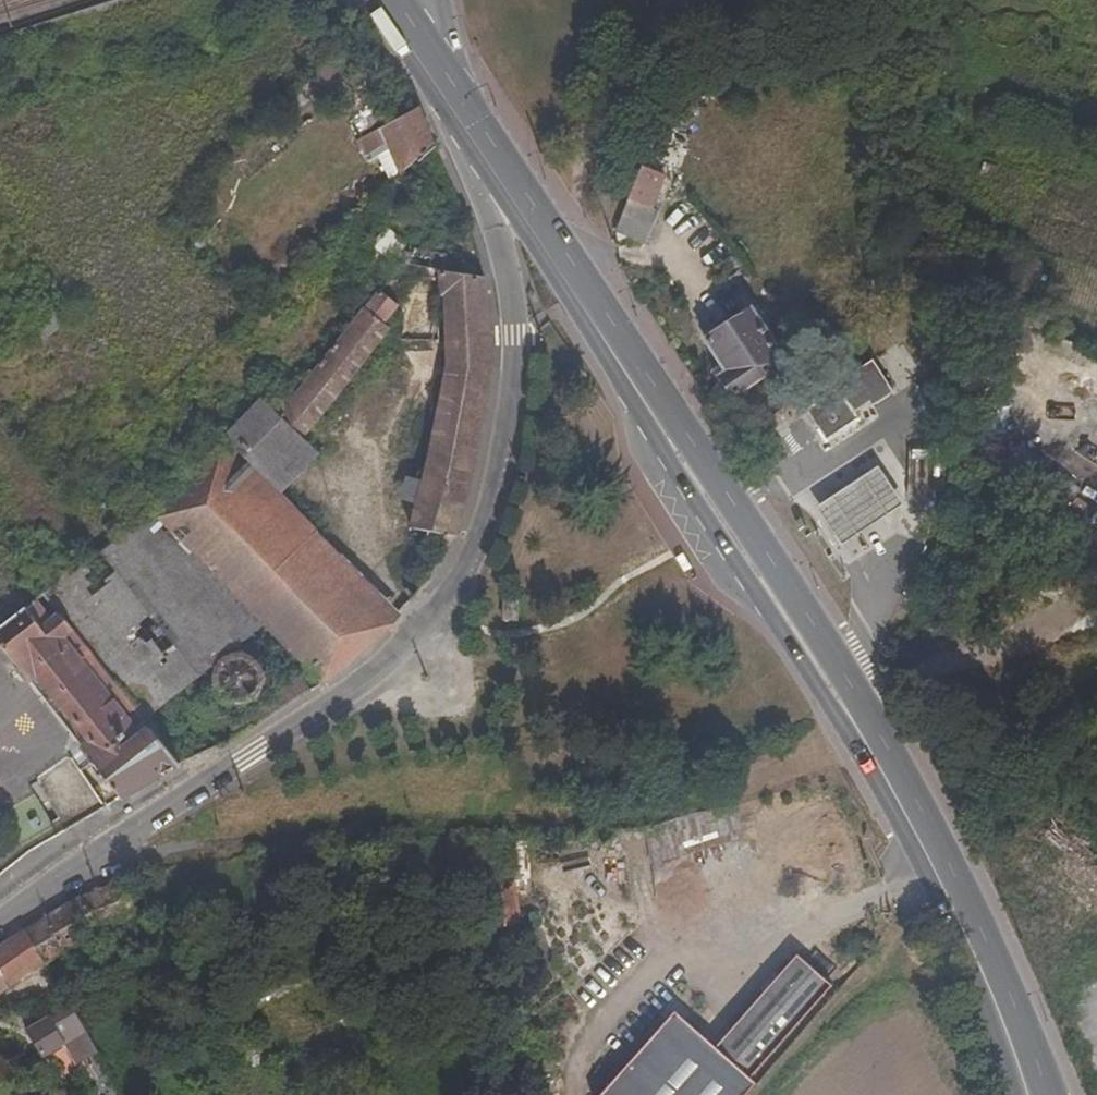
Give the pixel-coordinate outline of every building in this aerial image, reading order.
[(343,51),(335,59),(332,56),(311,75),(322,86),(351,59),(343,51)] [(360,133),(385,118),(376,104),(352,119),(360,133)] [(432,145),(416,107),(409,111),(356,141),(363,155),(366,154),(385,144),(396,169),(399,175),(432,145)] [(396,169),(385,144),(366,154),(379,177),(396,169)] [(665,173),(641,163),(616,231),(646,243),(657,213),(651,210),(665,173)] [(387,227),(374,240),(400,264),(411,248),(387,227)] [(469,490),(492,364),(486,276),(439,271),(445,364),(410,527),(421,529),(417,548),(442,562),(458,532),(469,490)] [(400,305),(380,289),(279,414),(304,438),(391,329),(386,324),(400,305)] [(750,310),(706,339),(722,364),(727,371),(721,376),(735,398),(786,363),(750,310)] [(872,407),(893,393),(871,360),(835,384),(837,388),(806,409),(825,439),(856,418),(854,413),(869,403),(872,407)] [(722,364),(715,368),(721,376),(727,371),(722,364)] [(279,414),(263,398),(224,437),(281,493),(318,453),(304,438),(279,414)] [(281,493),(224,437),(151,510),(233,589),(246,601),(263,619),(326,681),(386,625),(267,507),(281,493)] [(903,504),(878,465),(850,484),(815,507),(840,545),(874,523),(903,504)] [(386,625),(401,611),(281,493),(267,507),(386,625)] [(229,616),(218,604),(233,589),(151,510),(149,512),(96,553),(65,578),(44,594),(56,611),(141,715),(263,619),(246,601),(229,616)] [(50,616),(35,601),(33,603),(2,628),(0,629),(0,645),(20,671),(30,681),(36,676),(86,740),(35,777),(67,831),(107,807),(81,770),(93,760),(114,787),(122,798),(153,779),(180,763),(141,715),(56,611),(50,616)] [(20,671),(0,645),(0,664),(12,678),(20,671)] [(264,671),(260,664),(256,658),(247,654),(240,652),(232,653),(225,655),(219,661),(214,669),(213,676),(214,685),(217,691),(224,699),(230,703),(241,704),(248,702),(257,697),(262,689),(265,679),(264,671)] [(715,813),(646,827),(652,856),(721,843),(715,813)] [(495,926),(518,924),(507,834),(395,840),(366,840),(375,882),(420,880),(437,909),(448,903),(441,892),(444,891),(443,880),(486,876),(490,914),(480,915),(481,927),(495,926)] [(105,925),(136,911),(124,879),(81,894),(25,927),(44,961),(96,929),(105,925)] [(44,961),(25,927),(0,944),(0,972),(9,986),(28,973),(44,961)] [(832,985),(796,954),(715,1046),(751,1077),(832,985)] [(0,972),(0,992),(9,986),(0,972)] [(96,1051),(86,1033),(63,993),(46,1003),(51,1012),(25,1027),(39,1050),(44,1057),(67,1043),(80,1065),(87,1061),(96,1077),(108,1070),(96,1051)] [(451,1013),(458,1009),(451,994),(444,998),(451,1013)] [(757,1083),(751,1077),(715,1046),(674,1010),(599,1094),(746,1094),(757,1083)] [(398,1090),(387,1072),(377,1078),(387,1094),(388,1094),(398,1090)]
